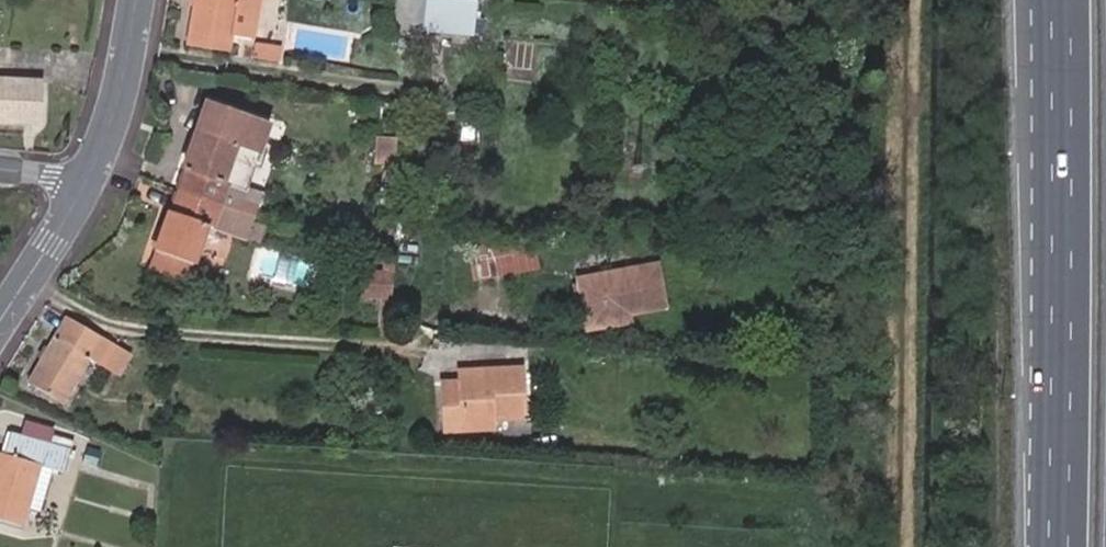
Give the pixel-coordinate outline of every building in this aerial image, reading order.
[(188,44),(227,50),(229,38),(251,40),(253,25),(256,5),(264,6),(265,0),(195,0),(188,44)] [(468,41),(471,7),(393,0),(390,35),(468,41)] [(261,43),(261,59),(288,59),(288,43),(261,43)] [(38,123),(41,82),(0,79),(0,121),(38,123)] [(177,169),(170,187),(207,200),(216,203),(217,203),(218,204),(244,212),(251,194),(210,180),(224,141),(247,150),(257,118),(199,97),(174,167),(177,169)] [(387,215),(397,179),(381,175),(372,210),(387,215)] [(207,200),(170,187),(162,209),(159,207),(144,251),(181,264),(194,227),(205,231),(243,243),(250,219),(217,208),(218,204),(217,203),(216,203),(207,200)] [(470,246),(477,278),(535,266),(528,234),(470,246)] [(181,264),(144,251),(137,269),(174,282),(181,264)] [(385,274),(368,273),(366,295),(382,297),(379,338),(388,339),(394,261),(386,260),(385,274)] [(623,313),(630,312),(665,304),(657,264),(580,279),(589,328),(625,323),(623,313)] [(59,338),(29,387),(59,406),(90,358),(104,367),(115,349),(73,323),(62,340),(59,338)] [(463,418),(492,418),(522,419),(523,370),(461,370),(461,387),(445,386),(444,430),(463,431),(463,418)] [(491,431),(492,418),(463,418),(463,431),(491,431)] [(47,466),(57,469),(63,470),(69,445),(47,440),(46,445),(3,435),(0,447),(0,516),(16,520),(19,511),(33,463),(47,466)] [(35,516),(47,466),(33,463),(19,511),(35,516)]
